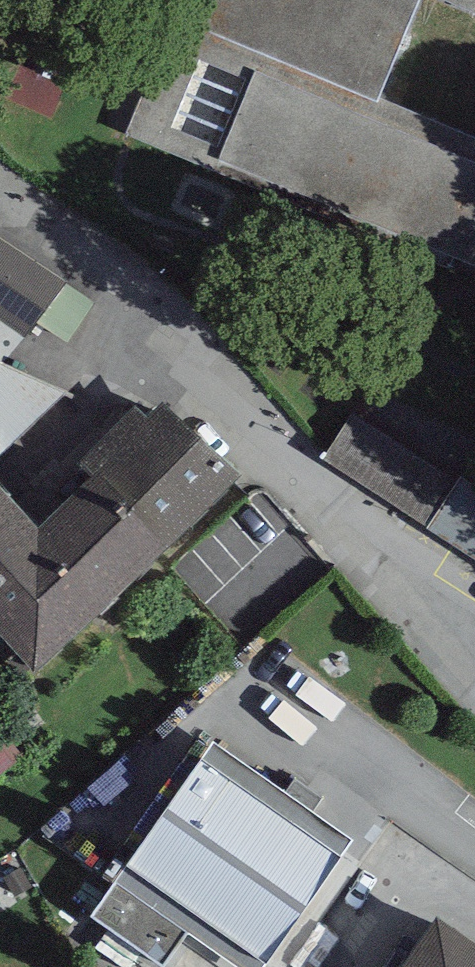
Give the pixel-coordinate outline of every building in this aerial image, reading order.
[(380,98),(420,0),(212,0),(202,25),(380,98)] [(216,166),(474,270),(474,164),(253,75),(216,166)] [(63,287),(0,246),(0,321),(26,337),(63,287)] [(51,416),(17,373),(0,387),(0,457),(51,416)] [(90,457),(103,474),(166,550),(236,479),(160,407),(145,420),(134,412),(90,457)] [(350,412),(318,464),(474,560),(474,489),(350,412)] [(0,496),(0,640),(34,679),(166,550),(103,474),(35,533),(0,496)] [(213,744),(91,918),(161,966),(165,966),(187,935),(233,966),(265,966),(353,842),(213,744)] [(437,922),(406,966),(474,966),(474,948),(437,922)]
